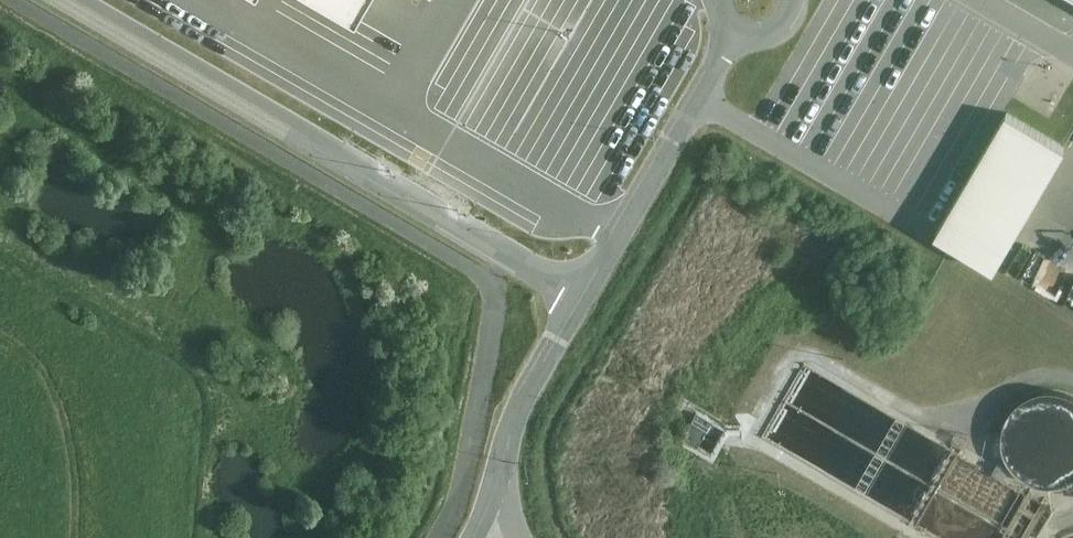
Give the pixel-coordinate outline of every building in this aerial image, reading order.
[(1007,109),(936,228),(999,265),(1069,145),(1007,109)] [(1026,396),(1015,406),(1007,419),(1004,433),(1005,448),(1012,461),(1022,472),(1036,478),(1051,480),(1065,477),(1072,472),(1072,399),(1069,396),(1055,391),(1040,391),(1026,396)] [(731,427),(696,409),(680,436),(714,455),(731,427)]
